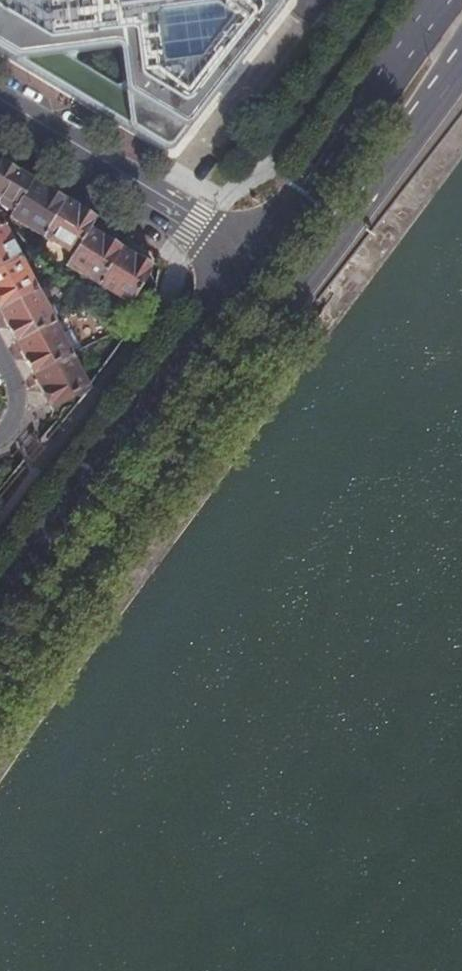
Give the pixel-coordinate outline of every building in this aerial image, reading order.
[(136,137),(163,153),(165,154),(168,154),(170,153),(173,151),(175,149),(291,1),(291,0),(0,0),(0,54),(136,137)] [(0,161),(0,206),(10,212),(30,179),(23,175),(0,161)] [(37,183),(30,179),(10,212),(7,217),(39,236),(61,198),(37,183)] [(69,202),(61,198),(39,236),(70,254),(86,228),(93,217),(69,202)] [(18,256),(1,223),(0,224),(0,265),(18,256)] [(70,254),(63,265),(95,285),(118,247),(100,236),(100,237),(86,228),(70,254)] [(118,247),(95,285),(126,304),(149,266),(118,247)] [(0,265),(0,307),(35,288),(18,256),(0,265)] [(0,307),(0,315),(1,317),(14,341),(52,321),(35,288),(0,307)] [(52,321),(14,341),(19,350),(31,373),(69,353),(52,321)] [(69,353),(31,373),(35,381),(48,406),(86,386),(69,353)]
